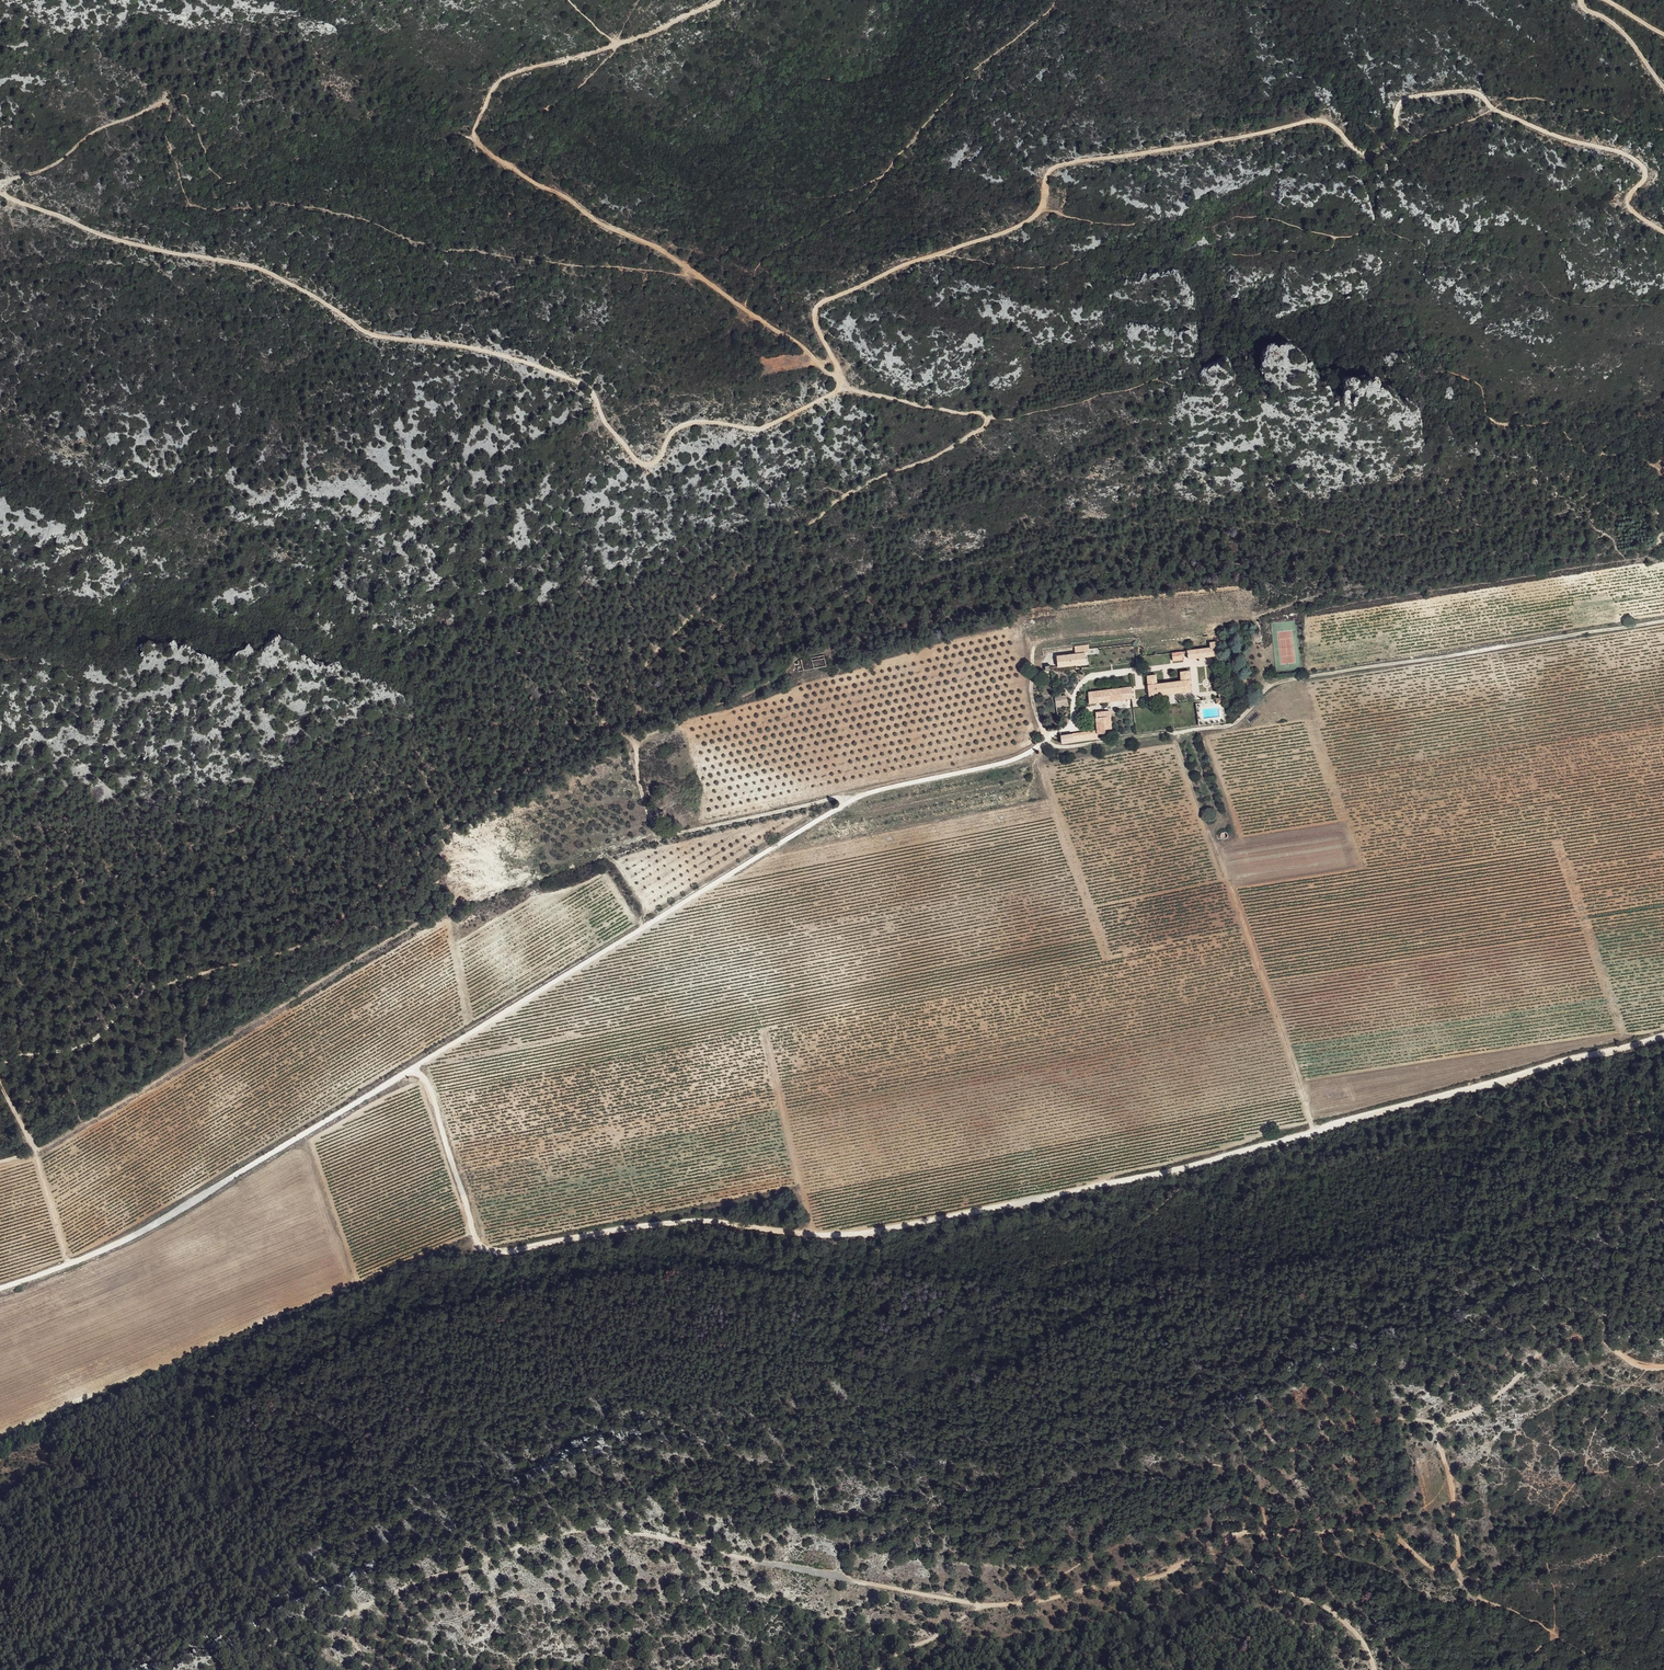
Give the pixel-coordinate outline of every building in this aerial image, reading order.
[(1217,650),(1215,641),(1207,642),(1208,649),(1188,653),(1189,660),(1212,658),(1211,651),(1217,650)] [(1092,652),(1078,653),(1079,660),(1093,659),(1092,652)] [(1186,658),(1178,660),(1179,668),(1188,666),(1186,658)] [(1079,660),(1060,662),(1061,673),(1089,670),(1089,659),(1079,660)] [(1157,675),(1148,676),(1151,696),(1193,690),(1190,670),(1181,671),(1183,680),(1158,684),(1157,675)] [(1133,688),(1090,693),(1092,704),(1135,699),(1133,688)] [(1066,701),(1058,702),(1059,719),(1075,718),(1073,706),(1066,707),(1066,701)] [(1058,735),(1059,744),(1113,738),(1110,712),(1097,714),(1098,729),(1058,735)]
